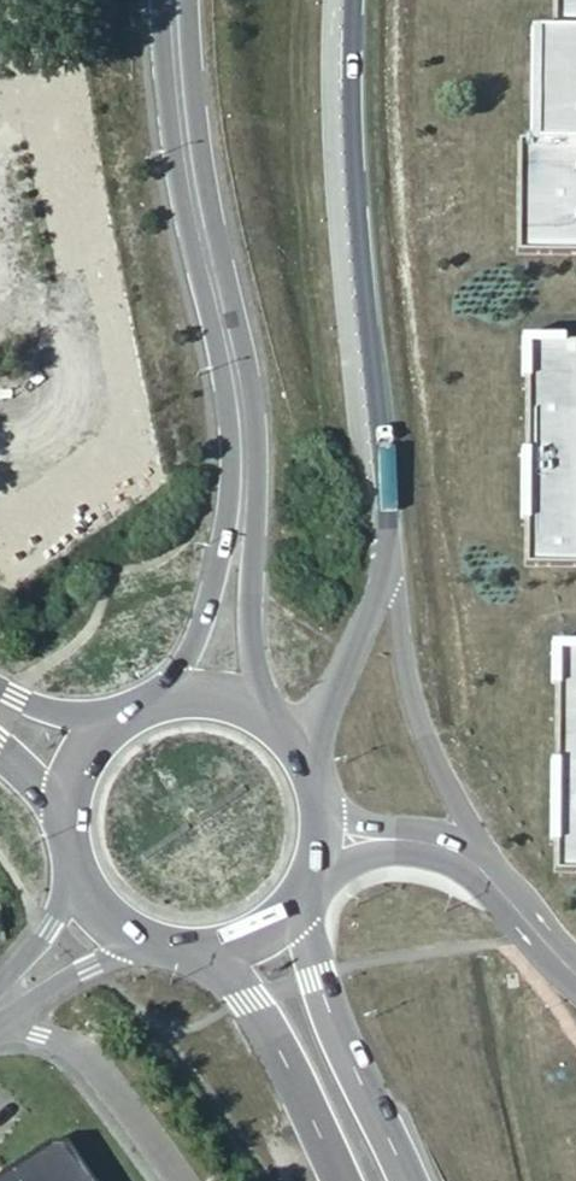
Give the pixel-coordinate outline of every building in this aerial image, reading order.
[(575,254),(575,0),(554,0),(553,30),(536,30),(535,142),(518,142),(517,253),(575,254)] [(525,566),(575,566),(575,343),(527,343),(525,566)] [(556,649),(555,872),(575,872),(575,649),(556,649)] [(0,1177),(0,1180),(88,1180),(66,1146),(47,1146),(0,1177)]
